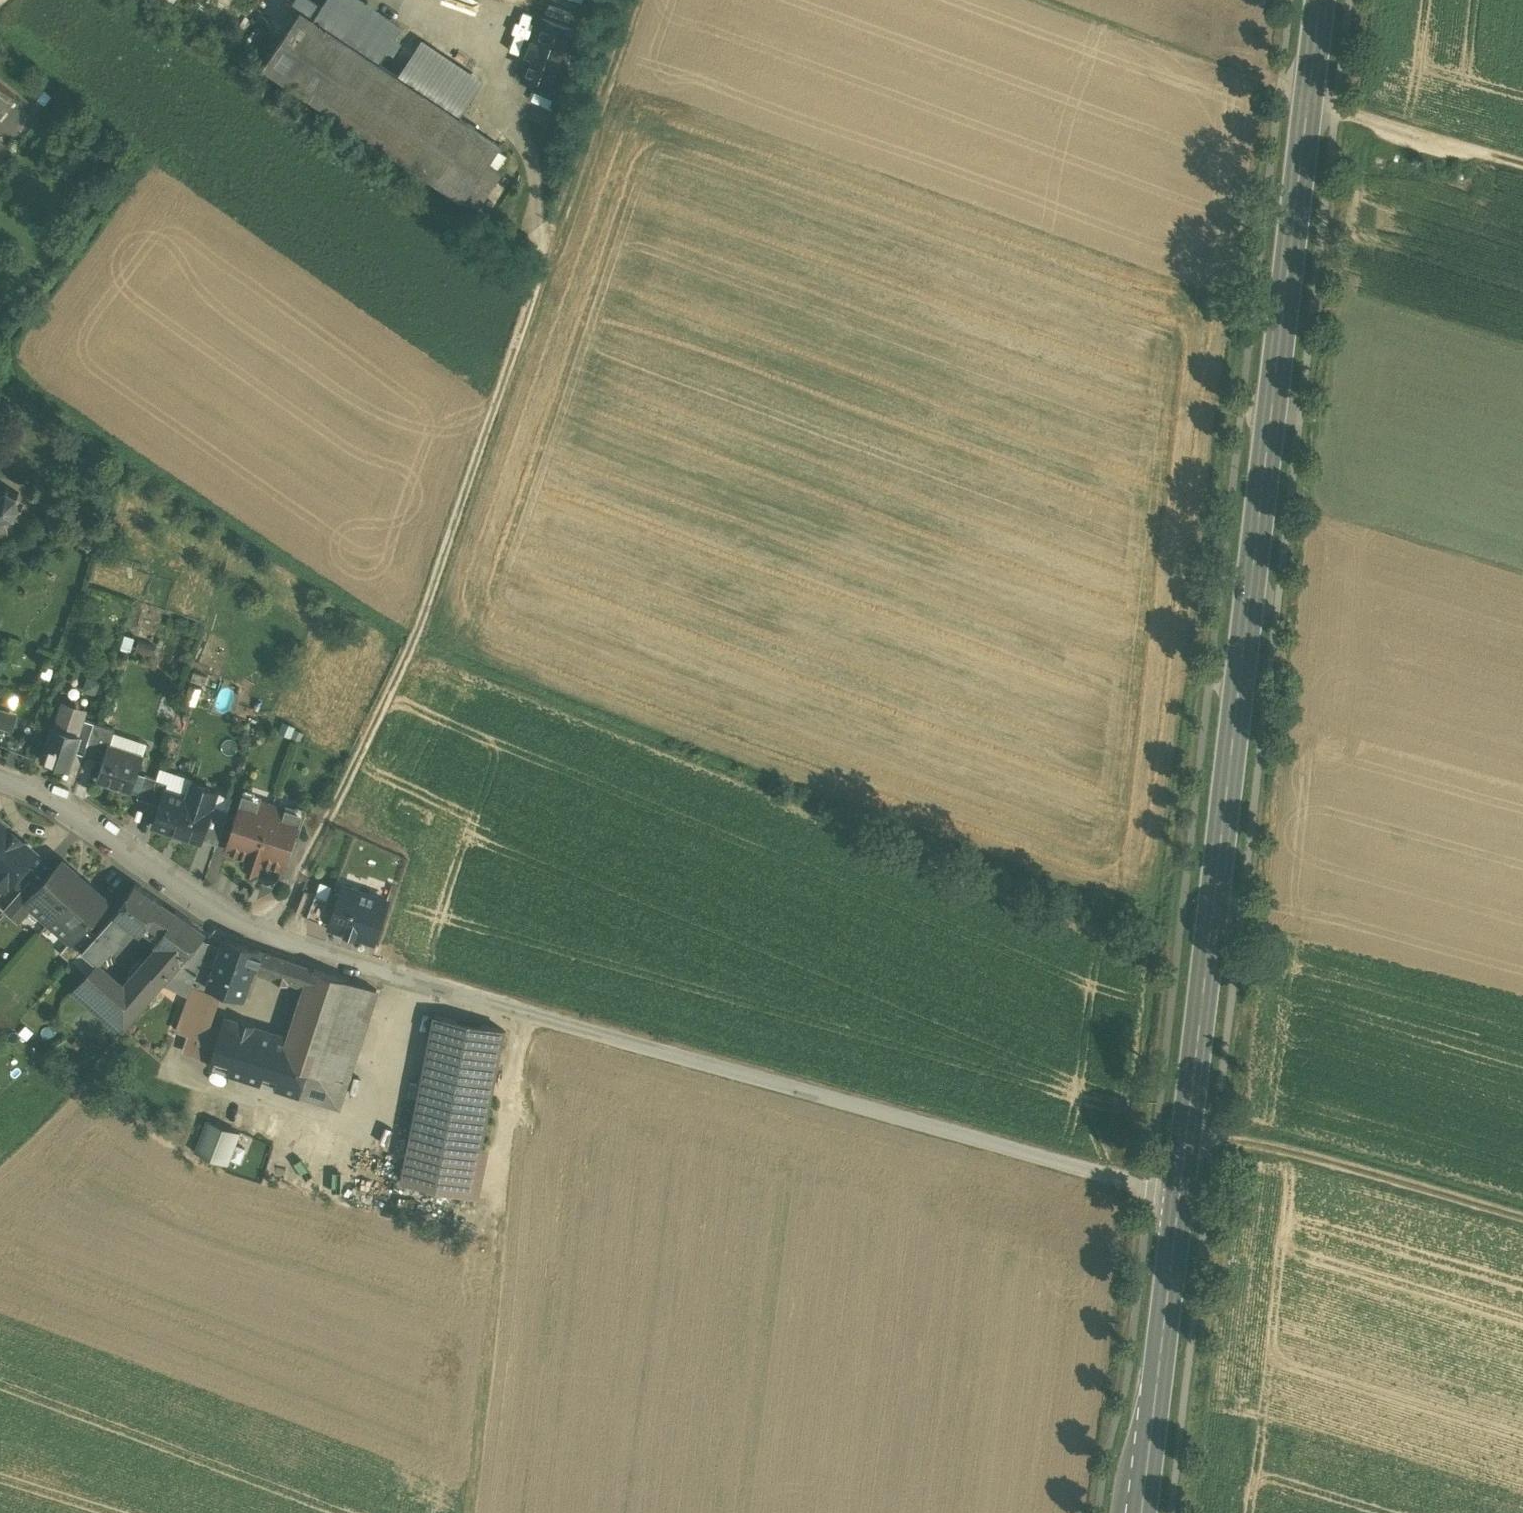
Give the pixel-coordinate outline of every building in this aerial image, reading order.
[(222,0),(207,0),(206,3),(219,9),(222,0)] [(394,37),(339,1),(325,22),(380,58),(394,37)] [(500,144),(301,10),(265,63),(440,180),(465,197),(465,196),(489,161),(500,144)] [(519,52),(527,16),(499,11),(492,46),(519,52)] [(573,30),(545,20),(539,39),(566,49),(573,30)] [(566,49),(539,39),(525,78),(553,87),(566,49)] [(472,89),(417,53),(403,74),(457,110),(472,89)] [(265,63),(264,62),(257,72),(433,190),(440,180),(265,63)] [(0,82),(0,113),(15,94),(0,82)] [(0,139),(0,161),(3,163),(13,150),(0,139)] [(502,170),(489,161),(465,196),(479,205),(502,170)] [(9,530),(6,517),(12,516),(14,519),(16,518),(14,514),(19,507),(23,508),(23,505),(19,505),(18,496),(21,494),(19,492),(16,494),(9,490),(9,486),(6,486),(5,490),(0,491),(0,532),(9,530)] [(4,690),(2,706),(17,709),(19,692),(4,690)] [(16,712),(0,707),(0,728),(10,731),(16,712)] [(84,715),(61,708),(55,727),(78,734),(84,715)] [(115,729),(95,722),(84,754),(103,760),(108,744),(110,745),(115,729)] [(55,727),(52,726),(42,759),(70,767),(80,735),(78,734),(55,727)] [(110,745),(108,744),(103,760),(97,779),(132,790),(143,756),(110,745)] [(145,774),(137,797),(149,801),(156,778),(145,774)] [(156,778),(149,801),(161,805),(166,789),(168,782),(156,778)] [(187,796),(166,789),(161,805),(154,825),(200,840),(201,838),(212,803),(216,791),(192,783),(187,796)] [(246,796),(228,849),(249,856),(246,863),(259,868),(262,860),(281,866),(299,813),(246,796)] [(212,803),(201,838),(218,843),(229,809),(212,803)] [(0,823),(0,882),(5,886),(34,852),(0,823)] [(38,889),(27,901),(32,906),(49,921),(85,880),(62,861),(38,889)] [(85,880),(49,921),(71,940),(72,941),(85,926),(107,900),(85,880)] [(29,881),(5,908),(19,920),(32,906),(27,901),(38,889),(29,881)] [(162,902),(135,883),(114,914),(95,935),(82,950),(95,962),(96,961),(97,962),(98,961),(110,948),(112,949),(119,941),(116,938),(129,924),(141,932),(162,902)] [(373,940),(387,900),(344,885),(341,895),(331,924),(331,926),(373,940)] [(296,911),(308,916),(315,894),(304,890),(296,911)] [(327,898),(315,894),(308,916),(331,924),(341,895),(330,891),(327,898)] [(176,911),(162,902),(141,932),(155,942),(176,911)] [(206,932),(176,911),(155,942),(154,943),(158,945),(124,984),(123,985),(144,1004),(162,984),(202,938),(206,932)] [(71,940),(60,952),(71,962),(82,950),(95,935),(85,926),(72,941),(71,940)] [(259,948),(226,936),(209,985),(208,986),(217,989),(242,997),(253,966),(259,948)] [(162,984),(191,995),(196,980),(209,985),(222,947),(202,938),(162,984)] [(314,967),(259,948),(253,966),(309,984),(314,967)] [(124,984),(98,961),(97,962),(96,961),(95,962),(75,985),(124,1028),(144,1004),(123,985),(124,984)] [(295,1028),(329,1039),(349,979),(314,967),(309,984),(295,1028)] [(340,1107),(380,990),(349,979),(318,1073),(310,1070),(302,1094),(340,1107)] [(209,985),(196,980),(191,995),(178,1031),(190,1035),(199,1038),(217,989),(208,986),(209,985)] [(505,1027),(434,1013),(400,1176),(471,1191),(505,1027)] [(291,1039),(224,1018),(215,1048),(211,1061),(209,1065),(302,1094),(310,1070),(318,1073),(329,1039),(295,1028),(291,1039)] [(184,1053),(211,1061),(215,1048),(198,1043),(199,1038),(190,1035),(184,1053)] [(239,1132),(208,1120),(196,1151),(227,1163),(239,1132)]
